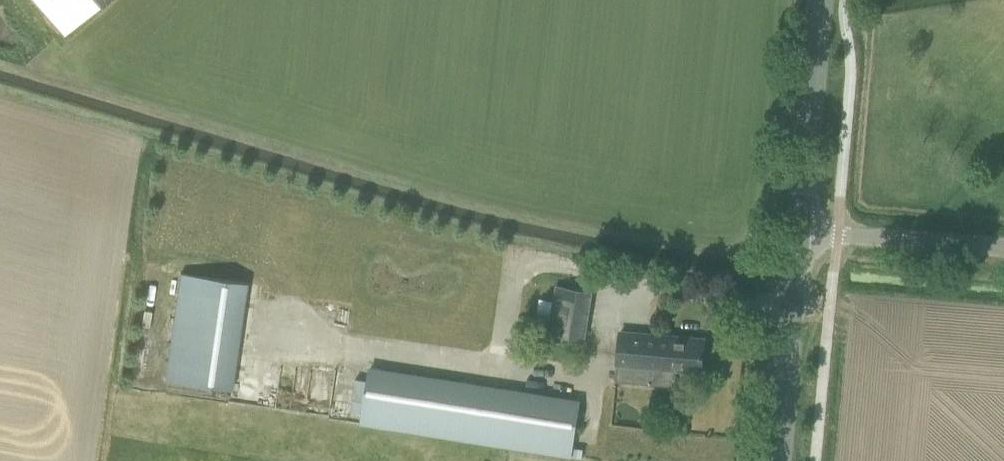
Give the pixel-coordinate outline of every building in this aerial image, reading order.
[(61,33),(64,36),(104,0),(32,0),(61,33)] [(180,274),(165,379),(233,389),(248,282),(180,274)] [(583,338),(592,292),(560,286),(551,332),(583,338)] [(704,340),(684,338),(622,332),(618,379),(675,385),(677,369),(701,371),(704,340)] [(369,368),(360,423),(570,457),(579,401),(551,397),(369,368)] [(571,447),(570,457),(581,459),(583,449),(571,447)]
